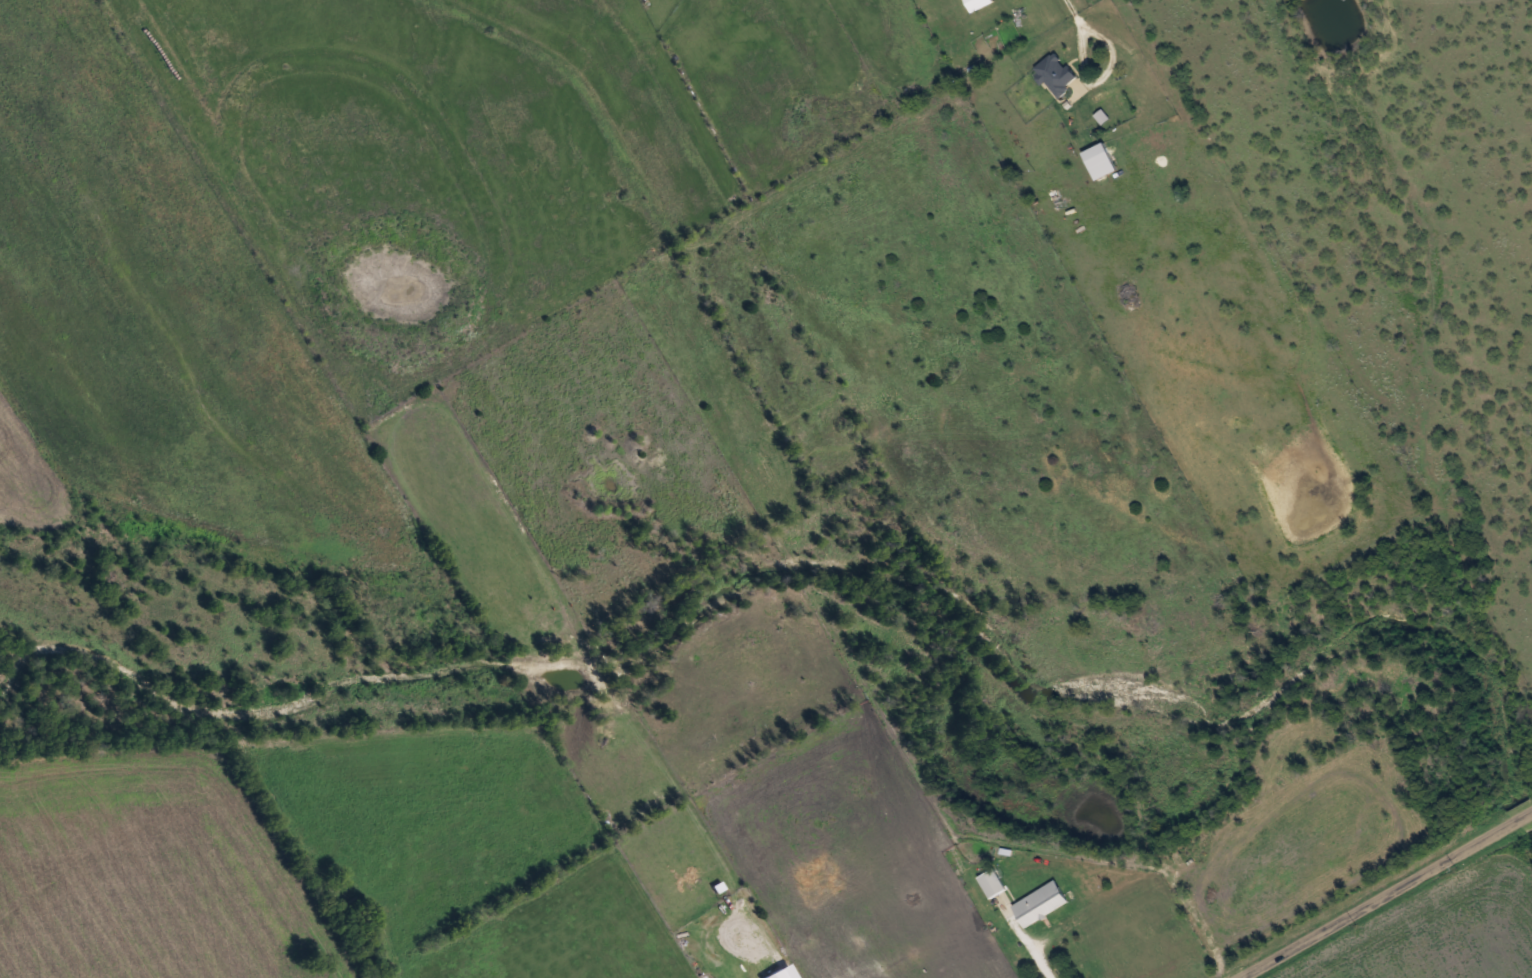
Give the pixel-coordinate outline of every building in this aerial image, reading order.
[(973,12),(995,0),(967,0),(973,12)] [(979,875),(991,897),(1007,888),(995,866),(979,875)] [(1069,903),(1058,880),(1012,903),(1024,925),(1069,903)]
